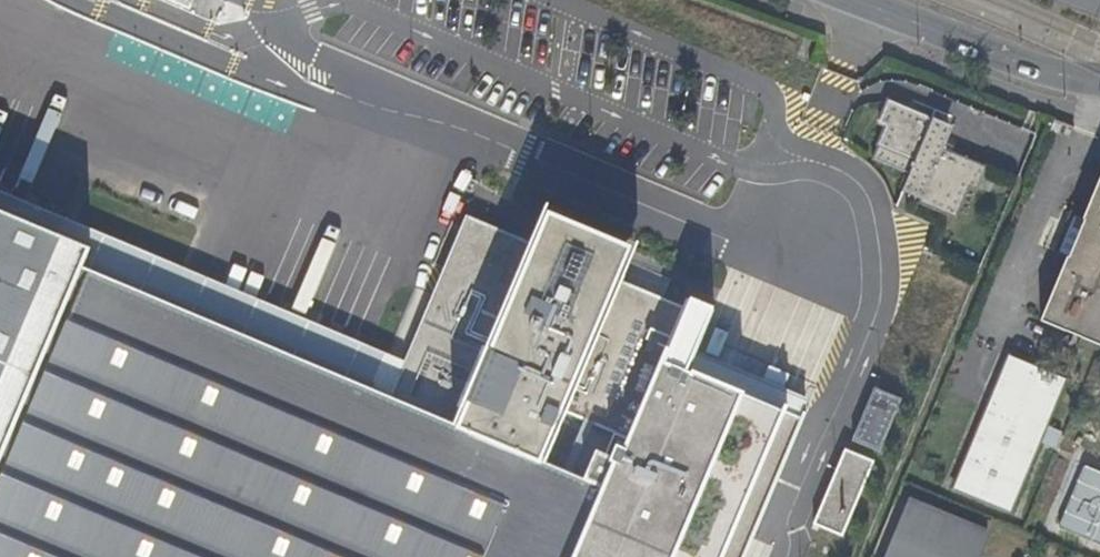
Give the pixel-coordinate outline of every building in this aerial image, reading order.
[(185,14),(191,0),(152,0),(185,14)] [(935,118),(891,99),(881,122),(889,125),(874,159),(912,175),(910,181),(927,188),(921,203),(958,219),(972,187),(979,190),(989,167),(946,148),(952,135),(931,127),(935,118)] [(927,188),(910,181),(905,192),(923,199),(927,188)] [(1061,212),(1045,250),(1068,259),(1042,323),(1099,347),(1099,345),(1099,183),(1084,221),(1061,212)] [(601,487),(532,459),(543,433),(549,435),(557,417),(551,415),(554,406),(627,438),(682,309),(468,217),(423,321),(429,323),(496,352),(463,429),(396,401),(87,271),(80,268),(88,248),(0,211),(0,556),(571,556),(601,487)] [(80,268),(87,271),(96,251),(88,248),(80,268)] [(405,380),(96,251),(87,271),(396,401),(405,380)] [(631,264),(627,275),(645,282),(642,289),(662,298),(670,279),(631,264)] [(773,396),(790,354),(730,329),(682,309),(627,438),(674,457),(736,484),(742,468),(680,443),(663,436),(694,362),(712,370),(773,396)] [(429,323),(405,380),(396,401),(463,429),(496,352),(429,323)] [(957,490),(1011,513),(1068,381),(1011,357),(957,490)] [(1057,534),(1099,549),(1099,473),(1080,466),(1057,534)] [(989,533),(912,500),(888,556),(979,556),(989,533)]
